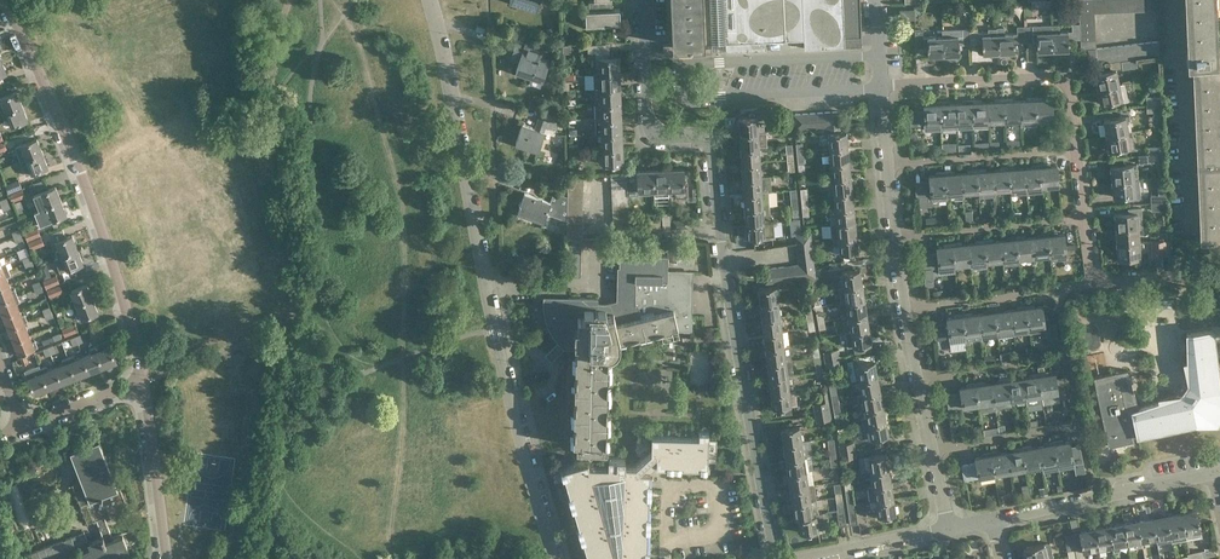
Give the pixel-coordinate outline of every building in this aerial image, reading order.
[(513,10),(539,18),(546,0),(516,0),(513,10)] [(594,2),(589,2),(589,10),(585,10),(586,25),(621,24),(620,9),(611,9),(611,8),(613,8),(613,3),(611,3),(611,1),(612,1),(612,0),(594,0),(594,2)] [(710,0),(670,0),(673,48),(673,55),(711,53),(710,0)] [(735,29),(765,28),(766,41),(804,39),(805,47),(845,46),(844,37),(862,37),(860,0),(734,0),(735,29)] [(1095,20),(1095,13),(1094,0),(1078,0),(1080,21),(1095,20)] [(1218,63),(1215,0),(1184,0),(1187,65),(1192,65),(1200,240),(1219,239),(1219,63),(1218,63)] [(914,8),(900,9),(900,19),(915,18),(914,8)] [(1052,24),(1053,50),(1069,49),(1069,39),(1080,39),(1080,34),(1080,28),(1080,23),(1072,24),(1072,31),(1068,31),(1068,30),(1061,30),(1060,24),(1052,24)] [(1053,50),(1052,24),(1046,25),(1032,25),(1024,26),(1025,41),(1037,41),(1038,51),(1053,50)] [(1025,41),(1024,26),(1017,26),(1017,33),(1013,33),(1013,32),(1005,33),(1004,27),(997,27),(997,28),(997,33),(998,33),(999,53),(1014,52),(1014,42),(1025,41)] [(766,50),(766,41),(765,28),(735,29),(726,30),(726,52),(766,50)] [(959,44),(970,44),(969,28),(962,28),(962,35),(958,36),(958,35),(950,35),(950,29),(942,29),(942,35),(943,35),(944,55),(959,54),(959,44)] [(978,28),(969,28),(970,44),(982,43),(983,53),(999,53),(998,33),(997,33),(997,28),(988,28),(988,31),(978,32),(978,28)] [(923,37),(923,30),(915,31),(915,46),(927,46),(928,56),(944,55),(943,35),(942,35),(927,36),(927,37),(923,37)] [(1151,41),(1153,57),(1160,56),(1158,40),(1151,41)] [(1096,41),(1081,42),(1081,49),(1090,48),(1096,48),(1096,41)] [(1144,42),(1146,57),(1153,57),(1151,41),(1144,42)] [(525,45),(517,42),(511,60),(519,62),(516,70),(533,76),(531,84),(540,87),(549,61),(541,58),(544,49),(526,43),(525,45)] [(1139,58),(1146,57),(1144,42),(1137,43),(1139,58)] [(607,57),(607,43),(588,44),(588,52),(595,52),(596,66),(593,67),(593,73),(619,72),(618,57),(607,57)] [(1130,44),(1132,59),(1137,59),(1139,58),(1137,43),(1130,44)] [(563,54),(571,54),(571,44),(563,44),(563,54)] [(1117,45),(1119,61),(1121,61),(1126,60),(1124,44),(1117,45)] [(1126,60),(1132,59),(1130,44),(1124,44),(1126,60)] [(1112,62),(1119,61),(1117,45),(1110,46),(1112,62)] [(1103,47),(1105,63),(1112,62),(1110,46),(1103,47)] [(1098,64),(1105,63),(1103,47),(1096,48),(1097,58),(1098,64)] [(1132,59),(1126,60),(1121,61),(1122,69),(1138,67),(1137,59),(1132,59)] [(1097,89),(1119,84),(1116,69),(1094,73),(1097,89)] [(594,88),(598,88),(620,88),(619,72),(593,73),(594,88)] [(1124,83),(1119,84),(1097,89),(1100,104),(1108,102),(1108,105),(1128,101),(1124,83)] [(595,103),(621,103),(620,88),(598,88),(599,97),(595,97),(595,103)] [(3,114),(22,106),(17,92),(1,98),(4,106),(0,107),(3,114)] [(1028,100),(1020,100),(1021,120),(1021,126),(1037,125),(1036,119),(1035,96),(1028,97),(1028,100)] [(1035,96),(1036,119),(1053,118),(1052,99),(1043,99),(1043,96),(1035,96)] [(1147,104),(1162,103),(1161,96),(1146,96),(1147,104)] [(1021,120),(1020,100),(1011,100),(1011,97),(1004,98),(1005,120),(1021,120)] [(1005,120),(1004,98),(996,98),(996,101),(988,101),(989,121),(1005,120)] [(965,102),(955,103),(956,123),(973,122),(972,99),(964,100),(965,102)] [(980,102),(979,99),(972,99),(973,122),(973,127),(989,127),(989,121),(988,101),(980,102)] [(925,129),(940,129),(939,101),(931,101),(931,104),(924,104),(924,109),(925,124),(925,129)] [(942,103),(942,101),(939,101),(940,129),(956,128),(956,123),(955,103),(942,103)] [(595,119),(621,118),(621,103),(595,103),(595,119)] [(1162,103),(1147,104),(1147,112),(1162,111),(1162,103)] [(28,120),(22,106),(3,114),(5,119),(8,117),(12,126),(28,120)] [(549,113),(541,110),(535,129),(522,124),(516,142),(539,150),(545,132),(555,135),(557,128),(562,130),(565,120),(561,118),(561,117),(555,115),(557,108),(552,106),(549,113)] [(917,124),(925,124),(924,109),(916,110),(917,124)] [(824,112),(825,128),(832,127),(832,111),(824,112)] [(832,111),(832,127),(840,127),(839,111),(832,111)] [(809,113),(810,129),(817,128),(816,112),(809,113)] [(817,128),(824,128),(825,128),(824,112),(816,112),(817,128)] [(795,129),(802,129),(801,113),(794,114),(795,129)] [(802,129),(810,129),(809,113),(801,113),(802,129)] [(791,130),(790,114),(782,115),(783,130),(791,130)] [(758,124),(757,116),(739,117),(739,118),(740,133),(758,132),(764,131),(764,124),(758,124)] [(1132,131),(1129,116),(1126,116),(1125,116),(1103,120),(1106,135),(1131,131),(1132,131)] [(621,118),(595,119),(596,134),(600,133),(622,133),(621,118)] [(832,127),(825,128),(824,128),(824,133),(828,133),(828,132),(830,148),(849,147),(847,131),(840,131),(840,127),(832,127)] [(1131,131),(1106,135),(1108,150),(1116,149),(1116,153),(1136,149),(1133,136),(1131,131)] [(758,132),(740,133),(741,148),(759,146),(758,132)] [(622,133),(600,133),(601,148),(623,148),(622,133)] [(43,153),(37,139),(16,148),(21,162),(43,153)] [(970,142),(957,143),(957,151),(971,150),(970,142)] [(759,146),(741,148),(741,163),(760,161),(759,146)] [(1149,154),(1164,153),(1164,146),(1149,146),(1149,154)] [(849,147),(830,148),(824,149),(824,155),(830,155),(831,163),(850,162),(849,147)] [(601,156),(599,157),(599,163),(602,163),(602,164),(623,163),(623,148),(601,148),(601,156)] [(48,167),(43,153),(21,162),(27,176),(48,167)] [(1164,153),(1149,154),(1149,162),(1150,161),(1164,161),(1164,153)] [(1149,154),(1138,155),(1139,163),(1150,162),(1150,161),(1149,162),(1149,154)] [(761,176),(760,161),(741,163),(742,177),(761,176)] [(850,162),(831,163),(833,178),(851,176),(850,162)] [(1042,186),(1040,163),(1034,164),(1034,167),(1025,167),(1027,193),(1043,192),(1042,186)] [(1040,163),(1042,186),(1059,185),(1057,165),(1048,166),(1048,163),(1040,163)] [(1139,179),(1137,164),(1132,164),(1110,166),(1112,182),(1139,179)] [(1015,165),(1008,166),(1010,189),(1011,189),(1011,194),(1011,195),(1027,193),(1025,167),(1015,168),(1015,165)] [(1010,189),(1008,166),(1001,166),(1002,169),(993,170),(994,190),(1008,189),(1009,194),(1011,194),(1011,189),(1010,189)] [(962,192),(963,192),(979,191),(977,168),(970,169),(970,172),(961,172),(962,192)] [(977,168),(979,191),(979,197),(995,196),(994,190),(993,170),(985,170),(984,168),(977,168)] [(684,184),(684,169),(668,170),(669,191),(669,195),(674,195),(674,198),(688,197),(688,183),(684,184)] [(628,196),(639,195),(643,195),(645,192),(654,191),(653,170),(637,171),(638,171),(625,172),(626,180),(626,188),(627,195),(628,196)] [(654,196),(669,195),(669,191),(668,170),(653,170),(654,191),(654,196)] [(946,193),(947,194),(947,193),(953,193),(954,199),(963,198),(963,192),(962,192),(961,172),(953,173),(952,170),(945,171),(946,193)] [(929,180),(930,194),(931,201),(947,200),(947,194),(946,193),(945,171),(937,172),(938,174),(929,175),(929,180)] [(611,181),(626,180),(625,172),(611,173),(611,181)] [(761,176),(742,177),(743,192),(762,191),(761,176)] [(828,193),(834,193),(853,191),(851,176),(833,178),(827,179),(828,193)] [(568,185),(584,186),(584,178),(568,178),(568,185)] [(9,192),(22,187),(19,179),(6,185),(9,192)] [(1113,197),(1136,195),(1135,186),(1140,186),(1139,179),(1112,182),(1113,197)] [(612,188),(626,188),(626,180),(611,181),(612,188)] [(922,181),(923,195),(930,194),(929,180),(922,181)] [(916,196),(923,195),(922,181),(915,181),(916,196)] [(40,209),(46,207),(61,201),(56,187),(34,196),(40,209)] [(612,196),(627,195),(626,188),(612,188),(612,196)] [(22,189),(9,194),(12,201),(25,196),(22,189)] [(762,191),(743,192),(744,207),(763,206),(769,206),(768,190),(762,191)] [(554,191),(550,201),(525,192),(518,211),(544,221),(547,213),(567,221),(567,216),(567,208),(568,201),(568,196),(554,191)] [(834,193),(835,207),(835,208),(854,206),(853,191),(834,193)] [(568,201),(583,201),(583,193),(568,193),(568,196),(568,201)] [(1151,203),(1166,202),(1166,194),(1151,195),(1151,203)] [(612,204),(628,203),(628,196),(627,195),(612,196),(612,204)] [(9,202),(7,197),(0,200),(0,201),(1,205),(9,202)] [(66,214),(61,201),(46,207),(40,209),(35,211),(41,226),(52,221),(54,228),(65,224),(62,216),(66,214)] [(9,202),(1,205),(4,210),(11,207),(9,202)] [(1166,202),(1151,203),(1152,210),(1166,210),(1166,202)] [(613,211),(628,211),(628,203),(612,204),(613,211)] [(763,206),(744,207),(745,222),(764,221),(763,206)] [(831,223),(856,221),(854,206),(835,208),(835,207),(829,208),(831,223)] [(567,216),(583,216),(583,208),(567,208),(567,216)] [(1116,228),(1138,227),(1137,212),(1115,213),(1116,228)] [(567,224),(583,224),(583,216),(567,216),(567,221),(567,224)] [(678,220),(678,228),(689,228),(689,220),(678,220)] [(764,221),(745,222),(746,237),(747,237),(747,238),(765,237),(764,221)] [(837,237),(857,236),(856,221),(831,223),(832,238),(833,238),(837,237)] [(1159,233),(1167,233),(1167,225),(1159,225),(1159,233)] [(30,230),(25,232),(27,240),(41,235),(38,227),(30,230)] [(1139,242),(1138,227),(1116,228),(1117,243),(1139,242)] [(66,237),(63,228),(50,233),(54,242),(57,241),(60,249),(56,250),(58,256),(62,254),(78,248),(72,235),(66,237)] [(14,237),(21,234),(19,229),(12,232),(14,237)] [(1056,233),(1056,231),(1047,232),(1050,255),(1051,261),(1067,259),(1067,253),(1076,253),(1074,245),(1066,245),(1064,233),(1056,233)] [(1034,257),(1050,255),(1047,232),(1040,233),(1040,235),(1032,236),(1034,257)] [(21,234),(14,237),(16,242),(23,239),(21,234)] [(796,243),(812,241),(811,234),(795,235),(796,243)] [(1034,257),(1032,236),(1024,237),(1024,234),(1015,235),(1019,264),(1018,258),(1034,257)] [(1003,266),(1019,264),(1015,235),(1008,236),(1008,239),(1000,239),(1002,260),(1003,260),(1003,266)] [(41,236),(28,242),(31,249),(44,244),(41,236)] [(837,237),(833,238),(835,253),(858,251),(857,236),(837,237)] [(1002,260),(1000,239),(992,240),(992,238),(984,239),(986,262),(1002,260)] [(987,267),(986,262),(984,239),(976,239),(977,242),(968,243),(971,269),(987,267)] [(1166,255),(1165,240),(1151,241),(1152,256),(1166,255)] [(797,250),(812,248),(813,248),(812,241),(796,243),(797,250)] [(971,269),(968,243),(960,244),(960,241),(952,242),(955,265),(970,263),(971,269)] [(948,266),(955,265),(952,242),(945,243),(945,245),(936,246),(937,252),(939,267),(948,266)] [(1139,242),(1117,243),(1118,259),(1140,257),(1139,242)] [(567,253),(581,254),(581,246),(567,245),(567,253)] [(83,262),(78,248),(62,254),(58,256),(60,262),(64,261),(67,268),(83,262)] [(813,248),(812,248),(797,250),(798,257),(813,255),(813,248)] [(932,268),(939,267),(937,252),(930,253),(932,268)] [(581,261),(581,254),(567,253),(566,261),(581,261)] [(925,269),(932,268),(930,253),(923,253),(925,269)] [(608,464),(600,464),(600,457),(596,457),(596,447),(606,447),(606,440),(605,439),(605,427),(606,426),(607,414),(605,413),(606,401),(607,400),(607,388),(606,387),(606,375),(608,374),(608,362),(607,361),(607,355),(608,354),(610,354),(611,354),(612,353),(613,352),(615,352),(615,351),(616,350),(612,347),(611,341),(618,339),(619,341),(625,340),(627,338),(638,335),(640,336),(651,334),(652,332),(663,329),(665,330),(671,329),(671,328),(677,326),(678,330),(691,331),(692,316),(692,310),(690,310),(692,272),(675,271),(675,273),(668,273),(668,255),(619,254),(618,301),(606,304),(598,304),(598,298),(568,297),(568,301),(546,301),(547,308),(548,314),(549,320),(552,326),(555,332),(559,338),(563,335),(577,335),(577,353),(575,355),(575,366),(576,368),(576,379),(574,381),(574,392),(576,394),(575,406),(574,407),(573,418),(575,420),(574,432),(573,433),(573,440),(576,440),(576,446),(587,446),(587,458),(587,460),(564,466),(566,473),(592,558),(635,558),(635,556),(646,556),(646,549),(646,470),(655,464),(656,464),(656,466),(666,466),(666,464),(707,465),(707,459),(715,459),(716,437),(708,437),(708,431),(699,431),(698,436),(651,435),(651,451),(635,466),(624,465),(624,456),(608,456),(608,464)] [(24,263),(32,260),(30,255),(22,257),(24,263)] [(814,262),(814,259),(813,255),(798,257),(799,264),(814,262)] [(0,257),(0,272),(5,270),(9,269),(6,263),(3,264),(0,257)] [(814,259),(814,262),(815,270),(829,265),(828,257),(814,259)] [(32,260),(24,263),(26,268),(34,265),(32,260)] [(566,269),(581,269),(581,261),(566,261),(566,269)] [(799,272),(815,270),(814,262),(799,264),(798,264),(799,272)] [(800,279),(799,272),(798,264),(791,265),(793,280),(800,279)] [(785,281),(793,280),(791,265),(783,266),(785,281)] [(778,282),(785,281),(783,266),(776,267),(778,282)] [(771,283),(778,282),(776,267),(769,268),(771,283)] [(765,284),(771,283),(769,268),(763,269),(765,284)] [(837,281),(838,287),(844,286),(844,287),(863,284),(860,268),(842,271),(842,272),(841,272),(843,280),(837,281)] [(10,283),(8,276),(11,275),(9,269),(5,270),(0,272),(0,287),(10,283)] [(580,277),(581,269),(566,269),(566,276),(580,277)] [(815,270),(799,272),(800,279),(816,277),(815,270)] [(57,275),(43,280),(46,287),(60,282),(57,275)] [(34,288),(42,286),(40,280),(32,283),(34,288)] [(10,283),(0,287),(0,301),(17,295),(15,288),(13,289),(10,283)] [(73,305),(77,303),(92,297),(87,283),(71,289),(74,298),(71,299),(73,305)] [(60,284),(47,289),(50,297),(63,291),(60,284)] [(863,284),(844,287),(846,302),(865,299),(863,284)] [(777,286),(776,285),(758,288),(758,289),(760,303),(779,301),(777,286)] [(42,286),(34,288),(36,294),(44,291),(42,286)] [(20,308),(18,302),(20,302),(17,295),(0,301),(0,303),(5,314),(20,308)] [(92,297),(77,303),(73,305),(78,319),(98,311),(92,297)] [(816,311),(823,310),(821,299),(814,300),(816,311)] [(843,317),(848,316),(867,313),(865,299),(846,302),(841,303),(843,317)] [(781,315),(779,301),(760,303),(762,318),(781,315)] [(806,312),(812,311),(811,303),(804,304),(806,312)] [(1025,304),(1029,333),(1046,331),(1043,304),(1034,306),(1034,303),(1025,304)] [(1013,335),(1010,309),(1002,310),(1002,307),(1001,307),(1000,304),(994,305),(998,337),(1013,335)] [(1013,335),(1029,333),(1025,304),(1018,305),(1018,308),(1010,309),(1013,335)] [(982,339),(998,337),(994,305),(988,305),(989,309),(987,309),(987,312),(978,313),(981,333),(982,339)] [(44,314),(52,311),(50,306),(42,309),(44,314)] [(23,315),(20,308),(5,314),(10,327),(25,321),(26,322),(28,321),(25,314),(23,315)] [(818,320),(824,319),(823,310),(816,311),(818,320)] [(52,311),(44,314),(46,319),(54,316),(52,311)] [(808,323),(814,322),(812,311),(806,312),(808,323)] [(981,333),(978,313),(971,314),(970,311),(962,312),(965,335),(966,341),(981,339),(981,333)] [(965,335),(962,312),(955,313),(955,316),(947,317),(947,322),(950,337),(949,338),(950,343),(966,341),(965,335)] [(848,316),(843,317),(845,332),(870,328),(867,313),(848,316)] [(781,315),(762,318),(763,333),(783,330),(781,315)] [(824,319),(818,320),(819,329),(826,328),(824,319)] [(25,321),(10,327),(15,340),(31,334),(26,322),(25,321)] [(814,322),(808,323),(809,331),(816,330),(814,322)] [(947,322),(940,323),(942,339),(949,338),(950,337),(947,322)] [(75,323),(62,328),(65,335),(78,330),(75,323)] [(942,339),(940,323),(933,324),(935,340),(942,339)] [(93,340),(100,338),(99,335),(105,333),(102,325),(89,330),(92,338),(93,340)] [(872,343),(870,328),(845,332),(847,347),(872,343)] [(783,330),(763,333),(765,348),(785,345),(783,330)] [(1094,377),(1109,447),(1110,446),(1110,445),(1127,442),(1127,443),(1128,442),(1128,441),(1133,440),(1133,441),(1134,441),(1133,436),(1137,435),(1137,436),(1195,423),(1218,426),(1219,423),(1219,389),(1212,330),(1186,333),(1188,378),(1188,386),(1186,387),(1185,386),(1181,391),(1183,393),(1175,396),(1176,397),(1139,407),(1127,370),(1094,377)] [(53,335),(55,340),(62,337),(60,332),(53,335)] [(33,341),(31,334),(15,340),(20,353),(36,347),(38,347),(35,340),(33,341)] [(75,336),(78,343),(83,341),(80,334),(75,336)] [(73,345),(78,343),(75,336),(70,338),(73,345)] [(48,346),(51,354),(56,352),(53,344),(48,346)] [(111,344),(103,348),(101,344),(96,347),(103,366),(117,360),(111,344)] [(786,360),(785,345),(765,348),(767,363),(786,360)] [(46,356),(51,354),(48,346),(43,348),(46,356)] [(90,349),(91,352),(83,355),(90,371),(103,366),(96,347),(90,349)] [(813,357),(820,356),(819,347),(812,348),(813,357)] [(824,359),(840,357),(839,349),(838,348),(823,351),(823,352),(824,359)] [(677,360),(677,349),(667,349),(667,360),(677,360)] [(75,359),(74,355),(69,357),(76,376),(90,371),(83,355),(75,359)] [(815,368),(822,367),(820,356),(813,357),(815,368)] [(63,382),(76,376),(69,357),(62,360),(64,363),(57,366),(63,382)] [(769,377),(788,375),(793,374),(791,359),(786,360),(767,363),(769,377)] [(841,360),(825,363),(826,369),(842,367),(842,366),(841,360)] [(874,360),(856,364),(859,380),(878,376),(875,361),(874,360)] [(47,366),(42,368),(49,387),(63,382),(57,366),(48,369),(47,366)] [(822,367),(815,368),(817,376),(824,374),(822,367)] [(35,370),(36,374),(29,377),(35,393),(49,387),(42,368),(35,370)] [(1046,371),(1038,372),(1041,395),(1059,392),(1059,397),(1066,396),(1064,376),(1056,377),(1055,372),(1047,373),(1046,371)] [(1041,395),(1038,372),(1031,373),(1031,376),(1022,377),(1026,397),(1041,395)] [(771,392),(790,390),(795,389),(793,374),(788,375),(769,377),(771,392)] [(881,391),(878,376),(859,380),(862,393),(862,394),(881,391)] [(1014,376),(1007,377),(1010,400),(1011,399),(1026,397),(1022,377),(1015,378),(1014,376)] [(1010,400),(1007,377),(999,378),(1000,380),(991,381),(994,402),(1002,401),(1003,406),(1012,405),(1011,399),(1010,400)] [(983,380),(975,382),(978,404),(994,402),(991,381),(983,383),(983,380)] [(978,404),(975,382),(968,383),(968,385),(960,386),(960,392),(963,407),(968,406),(978,404)] [(790,390),(771,392),(773,407),(773,408),(791,405),(792,405),(790,390)] [(884,405),(881,391),(862,394),(862,393),(856,394),(859,410),(864,409),(884,405)] [(960,392),(953,393),(955,409),(963,407),(960,392)] [(832,403),(839,402),(837,393),(831,394),(832,403)] [(955,409),(953,393),(946,394),(948,410),(955,409)] [(829,402),(829,401),(813,404),(815,415),(831,412),(829,401),(829,402)] [(834,414),(841,413),(839,402),(832,403),(834,414)] [(863,424),(867,423),(887,419),(884,405),(864,409),(866,416),(861,417),(863,424)] [(831,412),(815,415),(816,421),(816,422),(832,419),(831,412)] [(841,413),(834,414),(836,423),(843,421),(841,413)] [(866,439),(871,438),(889,435),(889,434),(890,434),(887,419),(867,423),(863,424),(866,439)] [(803,441),(800,425),(781,428),(783,444),(803,441)] [(105,515),(128,507),(121,487),(118,488),(99,439),(71,450),(82,479),(72,482),(88,522),(97,518),(104,515),(105,515)] [(1054,440),(1058,463),(1074,460),(1071,446),(1070,440),(1062,441),(1061,439),(1054,440)] [(1058,463),(1054,440),(1046,442),(1046,444),(1038,446),(1041,466),(1058,463)] [(803,441),(783,444),(786,458),(805,455),(803,441)] [(840,452),(856,449),(854,442),(854,441),(839,444),(839,445),(838,445),(840,452)] [(1083,462),(1080,444),(1071,446),(1074,460),(1074,464),(1079,463),(1083,462)] [(1041,466),(1038,446),(1030,447),(1030,445),(1021,446),(1026,469),(1041,466)] [(1015,450),(1006,451),(1010,472),(1026,469),(1021,446),(1014,447),(1015,450)] [(830,458),(837,457),(835,447),(829,447),(830,458)] [(856,449),(840,452),(841,459),(841,460),(856,457),(856,456),(857,456),(856,449)] [(1010,472),(1006,451),(999,452),(998,450),(990,452),(995,474),(1010,472)] [(995,474),(990,452),(983,453),(984,455),(975,457),(976,462),(978,477),(995,474)] [(887,453),(863,456),(865,472),(871,471),(890,468),(887,453)] [(805,455),(786,458),(788,473),(807,470),(805,455)] [(832,472),(839,471),(838,466),(837,457),(830,458),(831,467),(832,472)] [(976,462),(968,464),(971,479),(978,478),(978,477),(976,462)] [(971,479),(968,464),(961,465),(964,480),(971,479)] [(892,483),(890,468),(871,471),(873,485),(892,483)] [(790,488),(809,485),(815,484),(812,469),(807,470),(788,473),(790,488)] [(870,501),(875,500),(894,497),(892,483),(873,485),(868,486),(870,501)] [(792,503),(811,500),(817,499),(815,484),(809,485),(790,488),(792,503)] [(847,501),(854,500),(852,490),(845,491),(847,501)] [(836,502),(843,501),(841,491),(835,492),(836,502)] [(876,505),(865,507),(867,517),(877,515),(878,515),(880,515),(881,517),(886,517),(885,514),(896,513),(896,512),(894,497),(875,500),(876,505)] [(795,517),(825,512),(823,500),(817,501),(817,499),(811,500),(792,503),(794,517),(795,517)] [(854,500),(847,501),(850,524),(858,523),(858,519),(856,508),(855,508),(854,500)] [(843,501),(836,502),(838,510),(836,510),(839,526),(846,525),(843,501)] [(1197,510),(1181,513),(1186,538),(1202,535),(1197,510)] [(825,512),(795,517),(795,518),(798,518),(800,532),(800,533),(819,530),(819,529),(827,528),(826,528),(828,528),(827,520),(826,520),(818,521),(817,515),(825,514),(825,512)] [(1181,513),(1167,515),(1172,541),(1186,538),(1181,513)] [(105,515),(97,518),(104,535),(90,541),(92,547),(60,558),(112,558),(130,552),(123,534),(113,538),(104,516),(105,515)] [(1167,515),(1152,518),(1156,538),(1157,543),(1172,541),(1167,515)] [(1152,518),(1138,520),(1142,541),(1156,538),(1152,518)] [(1142,541),(1138,520),(1123,523),(1127,544),(1135,542),(1136,547),(1143,546),(1142,541)] [(1120,550),(1119,545),(1127,544),(1123,523),(1108,526),(1112,546),(1113,546),(1114,551),(1120,550)] [(1112,546),(1108,526),(1094,528),(1098,549),(1112,546)] [(1076,555),(1077,558),(1085,558),(1084,551),(1098,549),(1094,528),(1079,531),(1079,532),(1072,533),(1076,555)] [(25,554),(26,558),(52,558),(90,544),(84,531),(25,554)] [(1069,556),(1076,555),(1072,533),(1065,535),(1067,551),(1068,551),(1069,556)] [(1054,558),(1050,542),(1023,548),(1025,558),(1050,558),(1054,558)] [(1212,547),(1204,548),(1205,551),(1202,551),(1202,550),(1187,553),(1188,555),(1189,558),(1204,558),(1203,557),(1215,555),(1214,549),(1212,549),(1212,547)]
